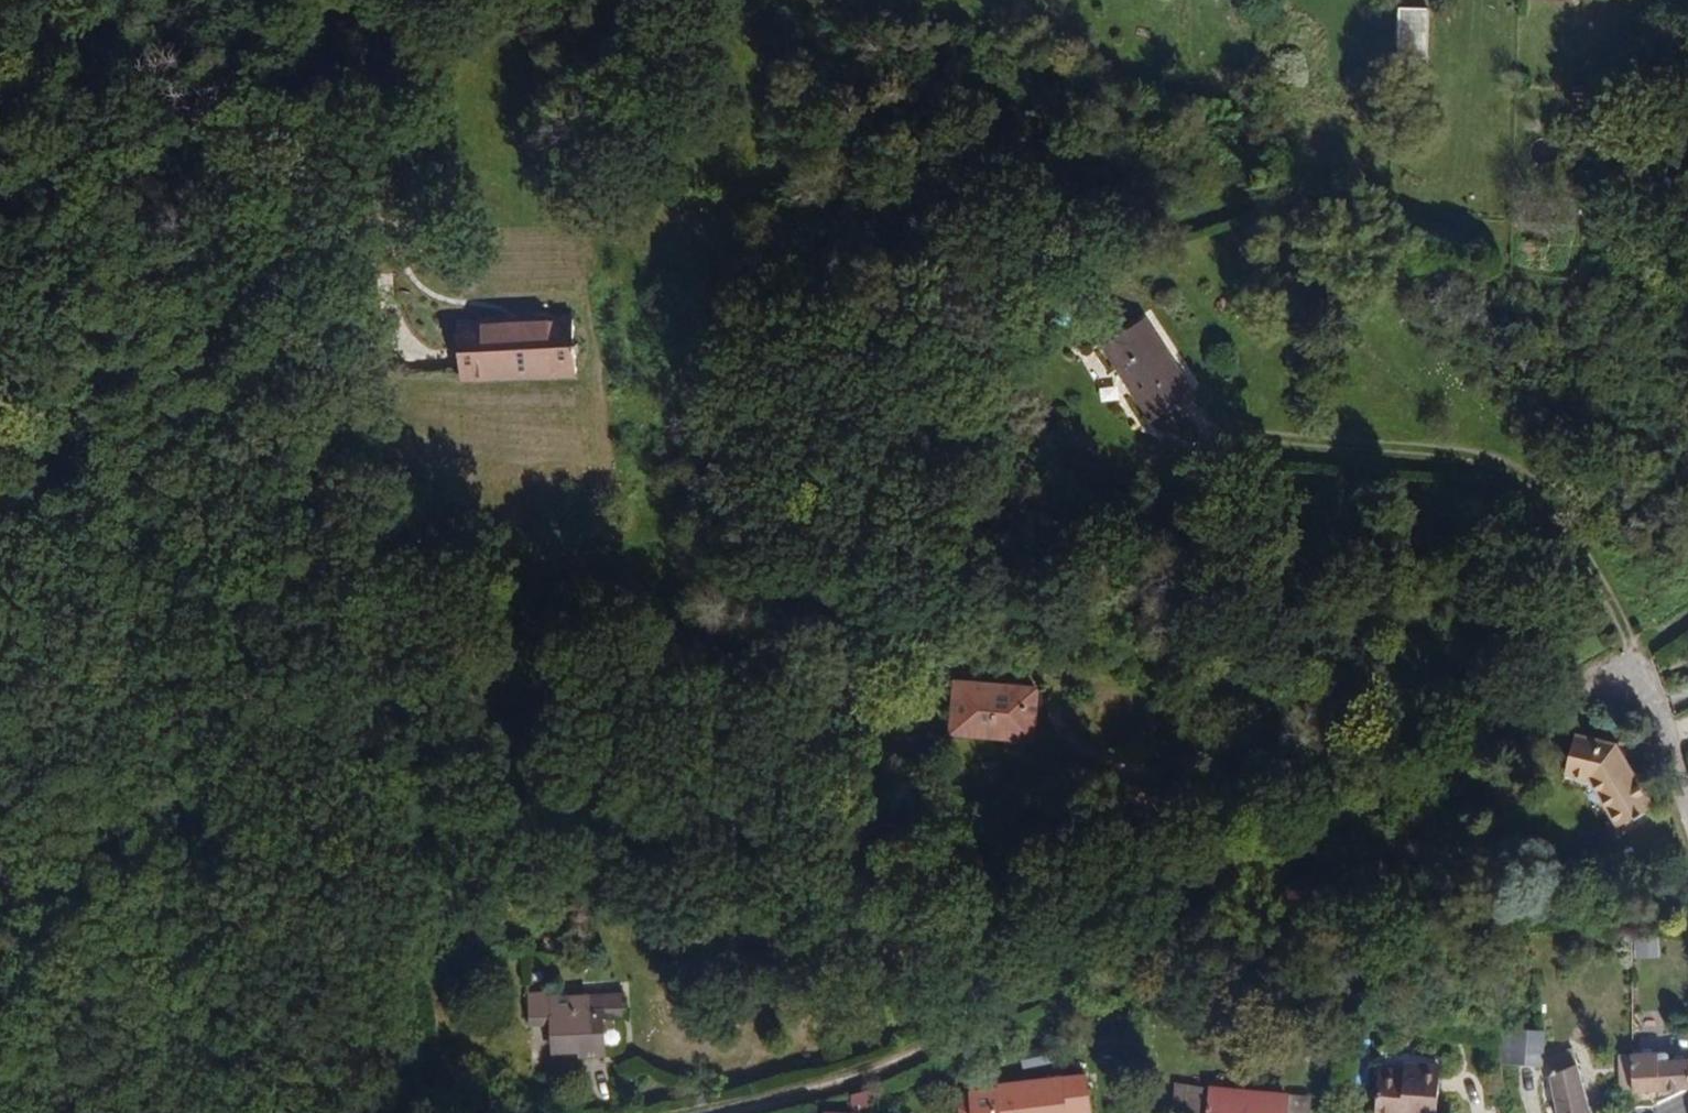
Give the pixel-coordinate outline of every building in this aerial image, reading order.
[(1194,390),(1143,316),(1103,343),(1154,417),(1194,390)] [(577,374),(575,324),(456,329),(458,379),(520,376),(532,376),(577,374)] [(1032,738),(1036,691),(955,685),(951,732),(1032,738)] [(1650,813),(1612,753),(1574,741),(1562,776),(1588,784),(1618,833),(1650,813)] [(1307,910),(1307,881),(1292,881),(1291,909),(1307,910)] [(615,1059),(614,1032),(639,1033),(638,1014),(569,1017),(568,1004),(546,1005),(549,1041),(569,1041),(569,1068),(589,1067),(589,1061),(615,1059)] [(1539,1076),(1541,1039),(1498,1035),(1497,1071),(1539,1076)] [(1548,1049),(1552,1066),(1575,1060),(1570,1043),(1548,1049)] [(617,1076),(615,1059),(589,1061),(589,1067),(590,1077),(617,1076)] [(1682,1069),(1682,1060),(1631,1059),(1632,1093),(1687,1092),(1687,1069),(1682,1069)] [(1448,1066),(1411,1063),(1411,1070),(1386,1070),(1384,1112),(1443,1112),(1448,1066)] [(1574,1074),(1550,1073),(1555,1112),(1586,1112),(1574,1074)] [(1097,1074),(1011,1084),(1013,1112),(1101,1112),(1097,1074)] [(1182,1112),(1202,1112),(1206,1087),(1174,1082),(1169,1111),(1182,1112)] [(1296,1095),(1222,1091),(1220,1112),(1294,1112),(1296,1095)]
